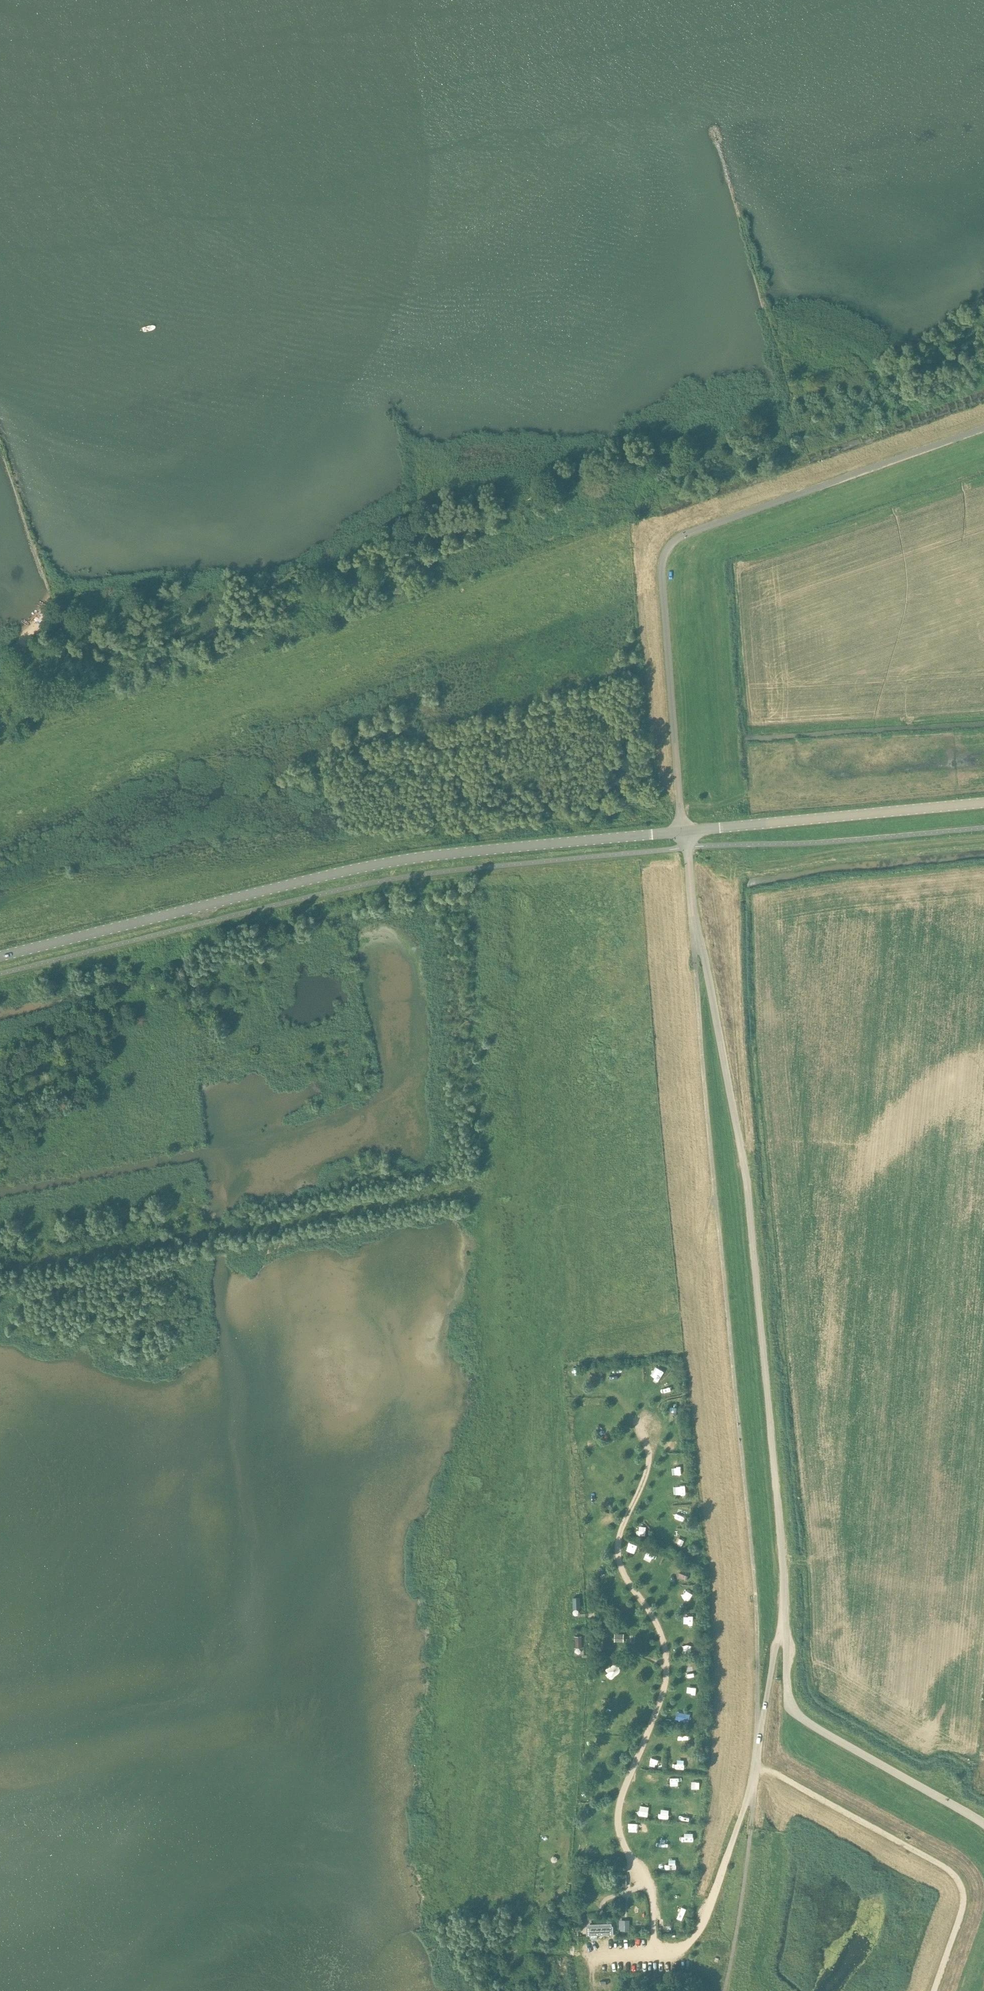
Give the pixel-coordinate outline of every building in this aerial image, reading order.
[(630,1920),(619,1920),(619,1929),(620,1929),(620,1931),(630,1931),(630,1920)] [(587,1927),(586,1927),(586,1934),(608,1934),(608,1926),(607,1926),(587,1927)]
